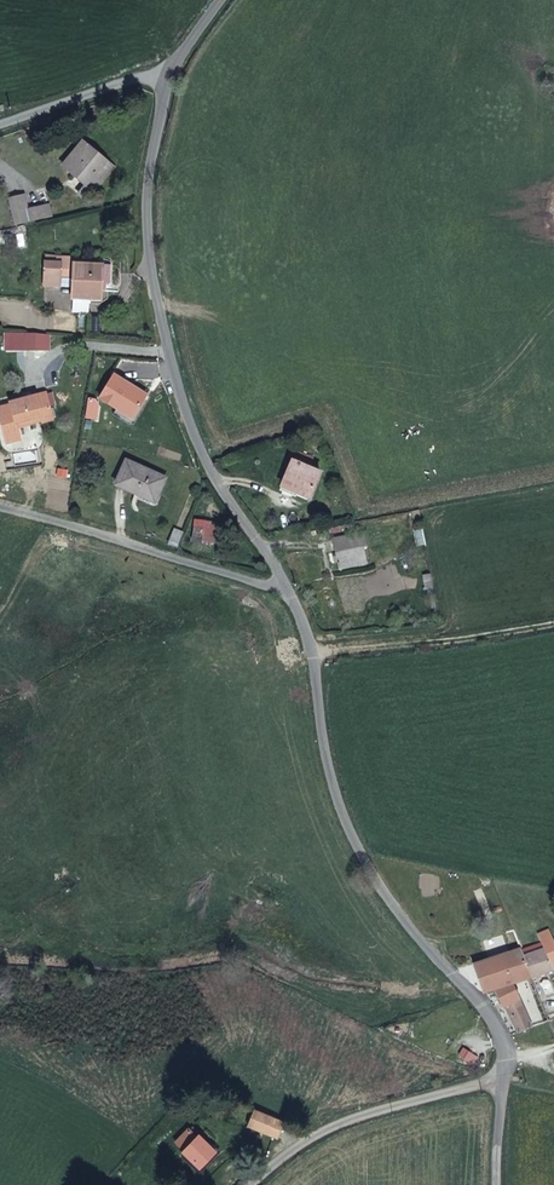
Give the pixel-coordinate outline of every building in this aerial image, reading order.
[(83,144),(64,168),(95,193),(114,170),(83,144)] [(25,196),(11,200),(17,226),(46,219),(44,207),(29,210),(25,196)] [(70,265),(71,258),(58,258),(57,263),(46,263),(45,285),(60,286),(61,279),(61,264),(70,265)] [(61,264),(61,279),(74,279),(74,265),(70,265),(61,264)] [(74,265),(74,279),(73,299),(101,301),(102,293),(102,285),(103,266),(74,265)] [(112,267),(103,266),(102,285),(107,285),(112,285),(112,267)] [(73,302),(74,312),(88,312),(87,301),(73,302)] [(36,335),(25,335),(25,352),(36,352),(36,335)] [(133,420),(149,393),(112,372),(97,399),(133,420)] [(47,393),(33,397),(29,398),(11,402),(12,405),(0,408),(0,416),(7,444),(21,440),(18,428),(17,423),(42,416),(43,421),(43,422),(54,419),(47,393)] [(89,399),(86,419),(97,420),(100,401),(89,399)] [(18,428),(43,421),(42,416),(17,423),(18,428)] [(282,485),(298,493),(309,498),(320,473),(310,468),(314,460),(295,452),(282,485)] [(127,462),(116,486),(155,503),(165,480),(127,462)] [(57,468),(56,477),(67,478),(68,470),(57,468)] [(297,496),(298,493),(282,485),(279,491),(296,498),(297,496)] [(92,510),(90,517),(106,520),(108,514),(92,510)] [(225,525),(196,521),(194,541),(222,544),(225,525)] [(169,546),(178,549),(184,533),(176,531),(169,546)] [(364,532),(332,539),(338,570),(367,564),(364,549),(367,547),(364,532)] [(425,588),(432,586),(430,574),(423,576),(425,588)] [(553,945),(553,942),(550,930),(539,935),(541,943),(543,949),(553,945)] [(541,943),(520,950),(523,956),(543,949),(541,943)] [(473,965),(484,993),(495,990),(504,1006),(519,999),(511,984),(531,977),(553,970),(553,945),(543,949),(523,956),(520,950),(520,949),(473,965)] [(504,1006),(518,1031),(531,1026),(519,999),(504,1006)] [(458,1056),(467,1061),(472,1052),(463,1047),(458,1056)] [(220,1105),(209,1100),(204,1111),(214,1116),(220,1105)] [(277,1139),(284,1121),(253,1109),(246,1127),(277,1139)] [(192,1127),(176,1143),(184,1152),(183,1153),(199,1168),(214,1152),(199,1138),(198,1138),(195,1136),(198,1132),(192,1127)]
